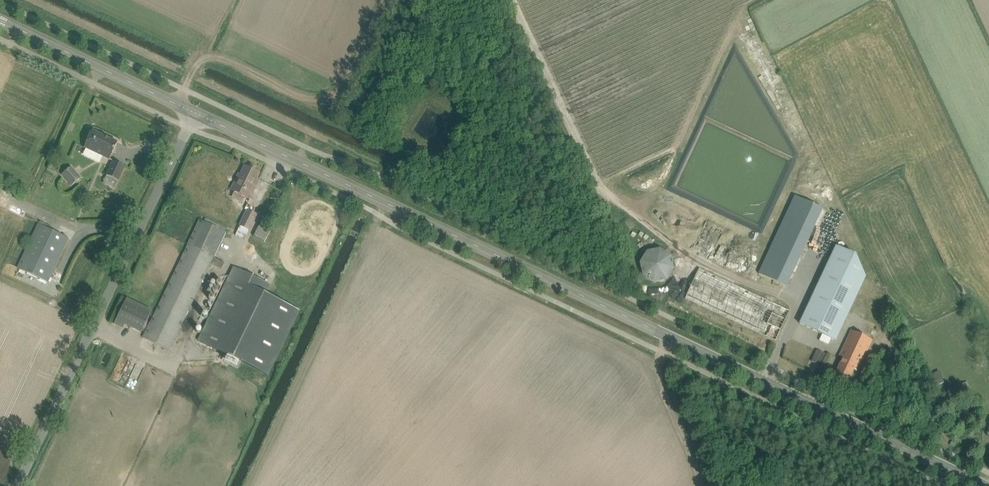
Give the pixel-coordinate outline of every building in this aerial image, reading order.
[(84,148),(101,155),(110,159),(118,142),(92,130),(88,139),(84,148)] [(118,181),(125,166),(114,161),(109,170),(107,175),(103,183),(115,189),(118,181)] [(231,190),(240,194),(250,199),(259,180),(257,179),(260,172),(245,165),(241,174),(239,173),(231,190)] [(72,185),(80,178),(71,167),(63,174),(72,185)] [(786,286),(810,235),(822,208),(795,196),(759,274),(786,286)] [(249,230),(257,214),(248,210),(240,226),(249,230)] [(209,225),(204,222),(200,220),(143,338),(152,342),(169,350),(207,272),(211,264),(220,268),(222,269),(225,262),(214,257),(226,233),(209,225)] [(38,224),(17,268),(48,283),(69,239),(38,224)] [(855,255),(836,246),(799,323),(836,340),(865,277),(855,255)] [(671,255),(660,248),(647,251),(640,262),(643,275),(654,282),(667,279),(674,268),(671,255)] [(198,341),(226,354),(223,360),(238,368),(241,362),(268,375),(300,310),(267,294),(271,285),(234,267),(198,341)] [(699,268),(689,289),(685,298),(776,340),(790,310),(699,268)] [(152,310),(127,298),(114,324),(123,329),(124,325),(141,333),(152,310)] [(843,357),(840,363),(836,372),(850,379),(854,369),(857,371),(862,362),(872,340),(851,330),(840,355),(843,357)] [(819,365),(825,354),(818,350),(812,361),(819,365)] [(942,378),(931,382),(933,387),(944,382),(942,378)] [(970,389),(967,382),(955,387),(958,394),(970,389)]
